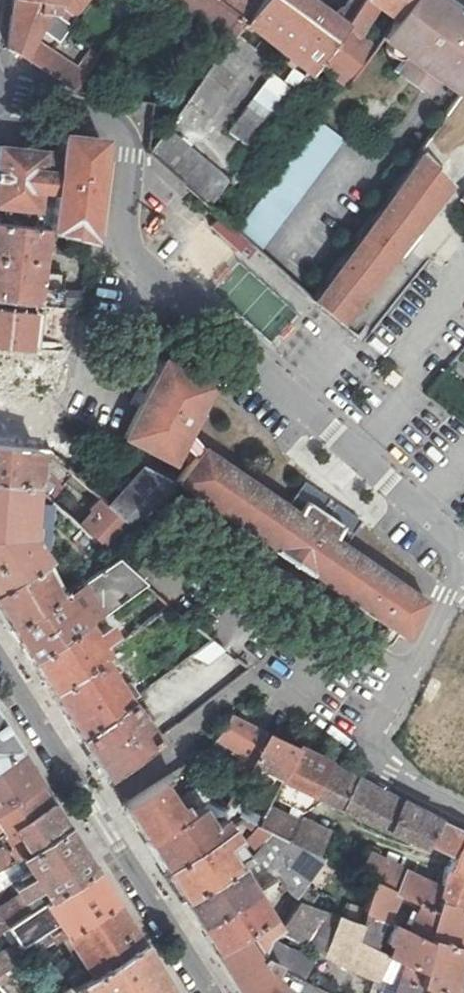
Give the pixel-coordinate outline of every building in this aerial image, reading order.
[(227,40),(239,23),(210,0),(174,0),(227,40)] [(239,43),(248,31),(303,73),(311,63),(357,0),(345,0),(328,17),(305,0),(256,0),(239,23),(227,40),(182,100),(204,115),(221,92),(220,91),(249,50),(239,43)] [(239,23),(256,0),(210,0),(239,23)] [(400,0),(357,0),(311,63),(329,78),(338,84),(366,46),(350,34),(371,6),(387,18),(400,0)] [(447,0),(400,0),(387,18),(376,32),(399,51),(388,66),(416,89),(434,67),(461,89),(463,86),(463,15),(447,0)] [(23,59),(33,41),(48,14),(56,14),(57,3),(10,1),(4,47),(23,59)] [(33,41),(23,59),(71,90),(83,75),(33,41)] [(311,63),(303,73),(292,88),(310,101),(329,78),(311,63)] [(461,89),(451,104),(463,115),(463,86),(461,89)] [(327,98),(332,92),(327,87),(322,94),(327,98)] [(255,91),(245,104),(268,122),(278,108),(255,91)] [(245,104),(238,113),(221,135),(244,154),(261,131),(268,122),(245,104)] [(230,229),(254,251),(340,135),(314,116),(230,229)] [(159,131),(143,153),(205,207),(221,185),(159,131)] [(35,210),(37,191),(54,193),(49,230),(86,241),(98,140),(60,133),(59,153),(0,147),(0,206),(35,210)] [(415,154),(445,184),(456,170),(447,161),(424,141),(415,154)] [(445,184),(415,154),(311,298),(336,318),(353,298),(445,184)] [(42,304),(58,306),(58,303),(60,287),(61,275),(38,271),(41,229),(0,224),(0,300),(42,304)] [(79,289),(60,287),(58,303),(77,305),(79,289)] [(36,347),(38,329),(40,329),(42,304),(0,300),(0,344),(36,347)] [(4,381),(30,383),(62,386),(70,350),(36,347),(0,344),(0,380),(4,381)] [(403,639),(421,599),(342,546),(359,522),(332,503),(329,507),(323,502),(325,499),(302,483),(285,506),(199,447),(197,449),(184,437),(209,386),(162,362),(123,439),(170,464),(176,453),(185,463),(172,481),(273,549),(272,551),(307,575),(308,574),(403,639)] [(399,373),(390,365),(382,375),(392,382),(399,373)] [(30,383),(25,408),(2,406),(4,381),(0,380),(0,447),(32,450),(45,451),(41,442),(33,441),(34,424),(37,424),(40,420),(62,386),(30,383)] [(32,450),(0,447),(0,485),(28,488),(29,489),(30,472),(32,450)] [(103,504),(129,528),(170,482),(137,467),(103,504)] [(50,490),(30,472),(29,489),(42,500),(50,490)] [(29,489),(28,488),(0,485),(0,617),(7,629),(63,591),(74,584),(71,580),(50,594),(36,564),(42,561),(25,537),(29,489)] [(78,532),(95,546),(104,555),(129,528),(103,504),(78,532)] [(95,546),(78,532),(53,510),(39,536),(62,568),(95,546)] [(74,584),(76,583),(110,560),(104,555),(95,546),(62,568),(71,580),(74,584)] [(110,560),(76,583),(96,612),(136,583),(110,560)] [(72,605),(63,591),(7,629),(28,661),(83,621),(87,618),(81,611),(66,620),(61,612),(72,605)] [(163,606),(152,596),(118,622),(126,634),(163,606)] [(49,694),(95,658),(88,647),(104,636),(99,629),(92,633),(83,621),(28,661),(49,694)] [(109,648),(101,653),(105,659),(113,653),(109,648)] [(117,689),(95,658),(49,694),(77,737),(125,701),(135,694),(126,683),(117,689)] [(463,673),(452,666),(448,672),(463,682),(463,672),(463,673)] [(454,704),(448,700),(444,705),(451,709),(454,704)] [(153,738),(125,701),(77,737),(102,778),(153,738)] [(399,732),(450,763),(460,746),(457,743),(411,712),(399,732)] [(251,759),(266,733),(231,715),(215,741),(251,759)] [(16,750),(0,726),(0,760),(16,750)] [(296,748),(266,733),(251,759),(250,762),(281,777),(296,748)] [(450,763),(460,769),(463,763),(463,748),(460,746),(450,763)] [(296,748),(281,777),(270,797),(303,812),(314,792),(328,764),(296,748)] [(36,782),(16,750),(0,760),(0,805),(36,782)] [(460,769),(449,788),(463,796),(463,763),(460,769)] [(355,777),(328,764),(314,792),(342,806),(355,777)] [(355,777),(342,806),(387,830),(401,799),(355,777)] [(5,836),(50,805),(36,782),(0,805),(0,827),(5,836)] [(163,806),(151,786),(120,806),(142,840),(191,812),(207,802),(196,786),(163,806)] [(401,799),(387,830),(422,847),(424,842),(435,816),(401,799)] [(228,812),(233,804),(228,801),(223,809),(228,812)] [(50,805),(5,836),(1,839),(5,845),(15,838),(20,844),(25,852),(65,827),(50,805)] [(255,825),(269,832),(288,841),(298,822),(265,805),(258,817),(255,825)] [(237,816),(243,819),(255,825),(258,817),(241,808),(237,816)] [(161,870),(209,840),(191,812),(142,840),(161,870)] [(435,816),(424,842),(450,855),(462,829),(435,816)] [(300,817),(298,822),(288,841),(315,854),(328,830),(300,817)] [(269,832),(255,825),(243,819),(239,822),(253,829),(247,840),(255,850),(257,847),(269,832)] [(93,871),(65,827),(25,852),(14,859),(6,864),(0,868),(0,887),(14,878),(18,885),(12,888),(17,896),(0,906),(0,931),(93,871)] [(462,829),(450,855),(445,866),(439,887),(437,901),(463,909),(463,830),(462,829)] [(226,830),(209,840),(161,870),(180,900),(248,858),(240,847),(220,858),(217,852),(234,841),(226,830)] [(315,854),(288,841),(269,832),(257,847),(285,861),(278,873),(275,878),(293,897),(321,857),(315,854)] [(9,852),(14,859),(25,852),(20,844),(9,852)] [(354,873),(372,882),(391,891),(400,869),(366,849),(354,873)] [(198,927),(252,893),(245,882),(240,874),(253,865),(248,858),(180,900),(198,927)] [(275,878),(278,873),(268,868),(261,872),(268,883),(275,878)] [(437,901),(439,887),(400,869),(391,891),(395,893),(418,904),(435,912),(437,901)] [(40,948),(112,901),(93,871),(0,931),(0,932),(9,947),(0,952),(0,974),(40,948)] [(252,893),(268,883),(261,872),(245,882),(252,893)] [(383,918),(395,893),(391,891),(372,882),(364,909),(383,918)] [(198,927),(213,951),(244,932),(254,949),(262,938),(276,928),(269,915),(267,916),(252,893),(198,927)] [(68,974),(75,985),(139,943),(112,901),(40,948),(47,957),(69,944),(81,965),(68,974)] [(276,928),(352,965),(362,943),(354,939),(359,923),(297,901),(276,928)] [(418,904),(403,929),(427,941),(429,934),(457,948),(463,931),(463,909),(437,901),(435,912),(418,904)] [(383,918),(364,909),(359,923),(354,939),(362,943),(370,947),(383,918)] [(395,944),(390,957),(418,971),(415,981),(450,991),(457,948),(429,934),(427,941),(403,929),(389,922),(382,938),(395,944)] [(213,951),(239,992),(274,992),(264,977),(270,974),(275,969),(277,963),(274,961),(254,949),(244,932),(213,951)] [(281,947),(262,938),(254,949),(274,961),(281,947)] [(170,992),(139,943),(75,985),(67,990),(69,992),(80,992),(82,992),(83,992),(169,992),(170,992)] [(352,965),(393,986),(396,976),(415,981),(418,971),(390,957),(370,947),(362,943),(352,965)] [(312,959),(281,947),(274,961),(277,963),(275,969),(300,981),(312,959)] [(274,992),(282,992),(270,974),(264,977),(274,992)] [(450,991),(415,981),(396,976),(393,986),(391,992),(449,992),(450,991)]
